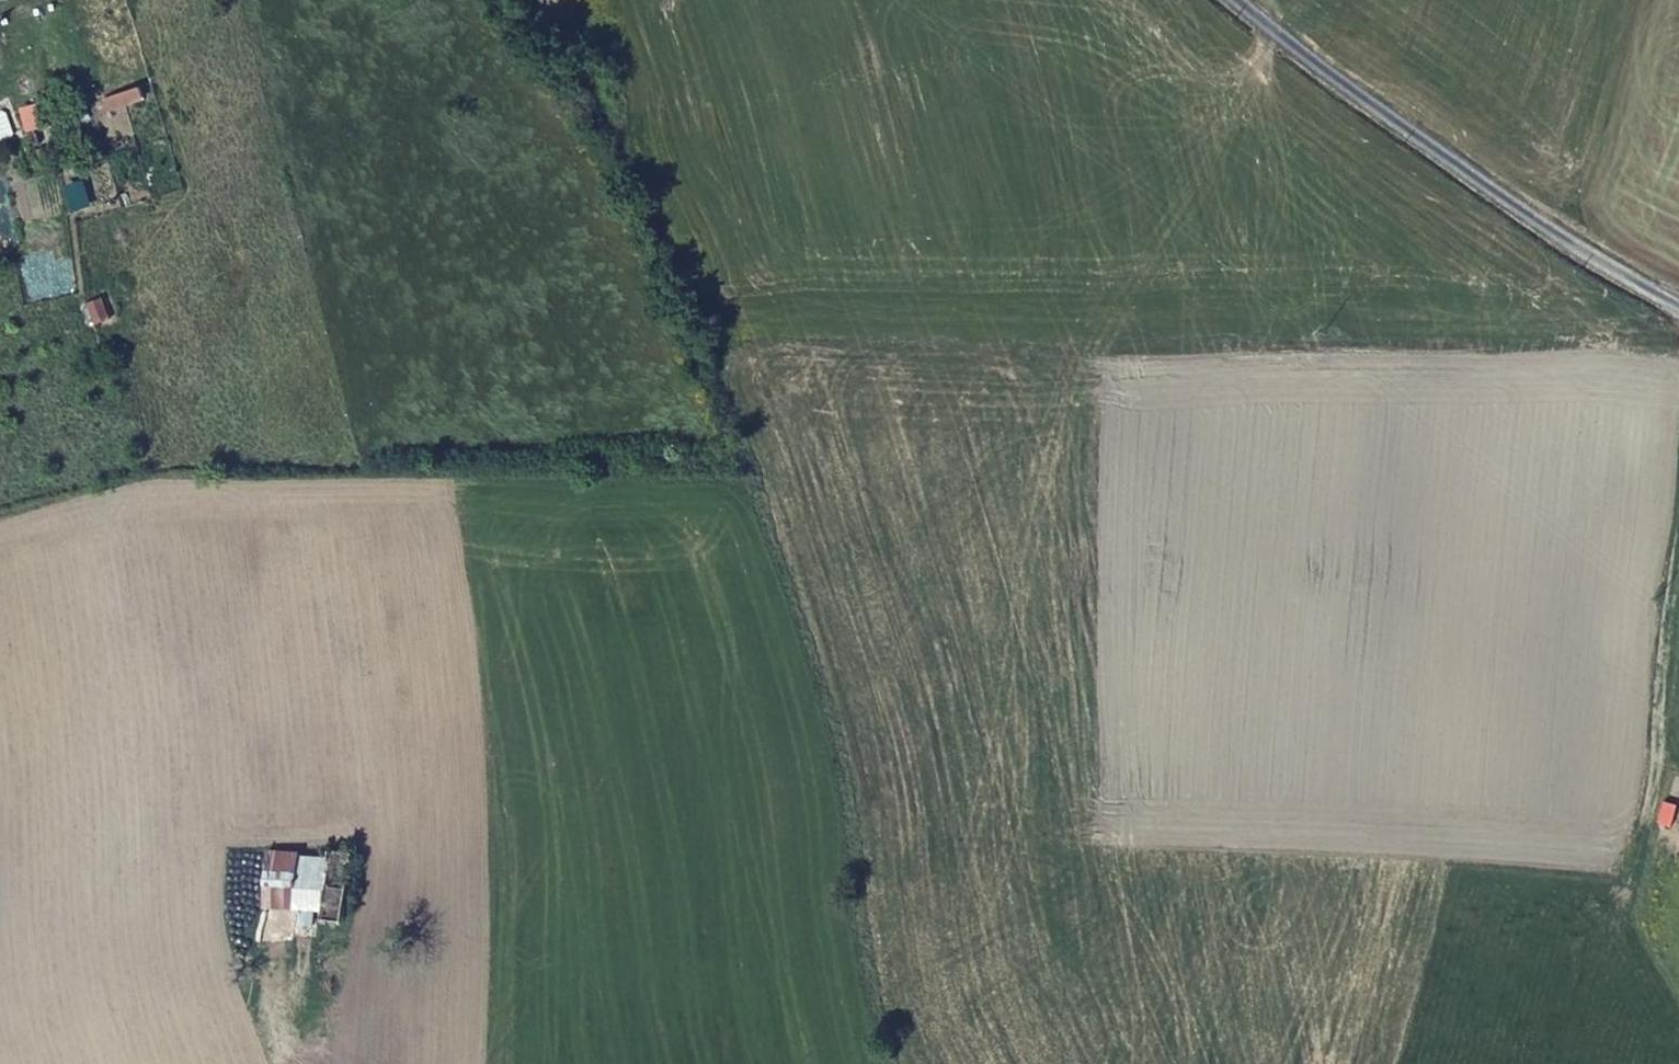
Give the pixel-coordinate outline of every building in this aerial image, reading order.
[(301,855),(270,855),(264,910),(346,923),(357,856),(334,854),(331,871),(299,871),(301,855)]
